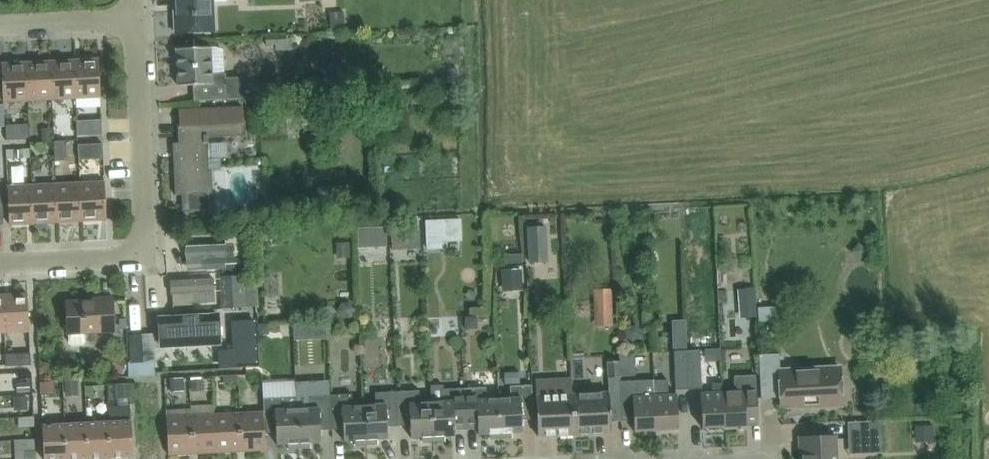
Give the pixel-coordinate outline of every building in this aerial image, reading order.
[(174,3),(178,3),(179,12),(174,13),(175,32),(195,31),(215,30),(214,1),(227,1),(227,0),(174,0),(174,3)] [(344,11),(329,12),(330,32),(345,32),(344,11)] [(194,101),(214,100),(242,98),(242,83),(241,76),(226,77),(226,73),(212,74),(211,47),(176,48),(178,85),(193,85),(194,101)] [(99,58),(74,60),(76,98),(101,97),(99,58)] [(50,61),(52,99),(76,98),(74,60),(50,61)] [(50,61),(26,62),(28,100),(52,99),(50,61)] [(28,100),(26,62),(1,63),(3,101),(28,100)] [(272,97),(271,82),(255,83),(255,98),(272,97)] [(326,84),(322,88),(322,93),(326,97),(331,96),(335,92),(335,87),(331,83),(326,84)] [(179,110),(180,137),(180,143),(173,143),(175,195),(184,195),(184,210),(204,209),(211,209),(211,193),(213,193),(212,171),(209,171),(208,135),(244,134),(243,107),(179,110)] [(52,127),(41,128),(41,141),(53,140),(52,127)] [(54,140),(55,160),(66,160),(66,140),(54,140)] [(241,156),(259,155),(259,141),(240,142),(241,156)] [(78,144),(79,160),(104,159),(103,143),(78,144)] [(80,182),(82,220),(107,219),(105,181),(80,182)] [(58,222),(82,220),(80,182),(56,184),(58,222)] [(34,223),(58,222),(56,184),(32,185),(34,223)] [(9,224),(34,223),(32,185),(7,186),(9,224)] [(417,216),(403,217),(404,226),(417,225),(417,216)] [(384,235),(382,217),(357,218),(357,236),(384,235)] [(461,218),(425,220),(426,242),(426,249),(442,248),(441,241),(462,240),(461,218)] [(546,227),(528,228),(530,264),(547,263),(546,227)] [(404,239),(392,239),(392,249),(404,248),(404,239)] [(350,242),(336,242),(336,253),(350,253),(350,242)] [(176,250),(176,274),(218,274),(218,250),(176,250)] [(522,253),(505,254),(505,264),(522,263),(522,253)] [(521,268),(500,270),(501,286),(522,284),(521,268)] [(214,282),(162,285),(163,309),(216,306),(214,282)] [(607,283),(609,318),(627,318),(626,282),(607,283)] [(795,309),(795,301),(769,301),(769,283),(739,283),(740,310),(795,309)] [(468,289),(465,296),(474,300),(477,293),(468,289)] [(27,293),(3,294),(5,332),(29,331),(27,293)] [(69,342),(72,345),(83,345),(86,341),(85,332),(115,330),(114,297),(92,298),(92,300),(66,301),(67,333),(68,333),(69,342)] [(764,335),(765,312),(747,311),(746,335),(764,335)] [(477,316),(464,316),(464,328),(477,328),(477,316)] [(213,317),(130,320),(131,347),(214,344),(213,317)] [(325,321),(294,323),(295,340),(326,338),(325,321)] [(260,324),(257,324),(258,335),(260,335),(269,334),(268,323),(260,324)] [(715,361),(729,360),(728,343),(714,344),(715,361)] [(913,343),(904,353),(910,358),(917,357),(922,352),(913,343)] [(577,360),(579,346),(566,344),(564,358),(577,360)] [(676,389),(689,389),(687,350),(674,351),(676,389)] [(687,350),(689,389),(702,388),(700,350),(687,350)] [(619,361),(620,376),(621,376),(635,375),(634,353),(619,353),(619,361)] [(781,405),(796,405),(796,407),(842,405),(840,367),(780,370),(779,353),(759,354),(761,398),(780,397),(781,405)] [(607,377),(620,376),(619,361),(606,361),(607,377)] [(343,374),(311,374),(312,391),(344,391),(343,374)] [(735,391),(723,392),(724,427),(747,426),(746,414),(758,413),(757,394),(756,374),(734,375),(735,391)] [(634,431),(656,430),(654,380),(654,379),(620,381),(621,401),(622,421),(634,421),(634,431)] [(668,380),(654,380),(656,430),(679,429),(677,394),(669,394),(668,380)] [(29,382),(16,382),(17,392),(29,391),(29,382)] [(131,383),(115,384),(116,398),(131,397),(131,383)] [(700,393),(701,408),(702,428),(724,427),(723,392),(722,383),(712,383),(712,392),(700,393)] [(455,423),(466,422),(464,389),(444,390),(443,385),(430,385),(431,402),(433,441),(445,440),(445,436),(455,435),(455,423)] [(499,399),(501,438),(512,437),(512,432),(523,432),(522,420),(534,419),(532,386),(510,387),(510,399),(499,399)] [(479,434),(489,434),(489,438),(501,438),(499,399),(487,400),(486,388),(464,389),(466,422),(478,422),(479,434)] [(411,437),(422,437),(422,442),(433,441),(431,402),(420,403),(419,391),(397,392),(398,426),(410,425),(411,437)] [(388,426),(398,426),(397,392),(375,393),(376,405),(364,406),(366,444),(378,444),(377,439),(388,439),(388,426)] [(609,392),(573,394),(575,434),(611,432),(609,392)] [(355,440),(355,445),(366,444),(364,406),(353,406),(352,394),(330,395),(332,429),(343,429),(344,441),(355,440)] [(575,434),(573,394),(536,396),(538,436),(575,434)] [(308,396),(309,408),(297,409),(299,448),(310,447),(310,443),(321,442),(321,430),(332,429),(330,395),(308,396)] [(288,448),(299,448),(297,409),(297,397),(263,398),(264,412),(265,433),(276,432),(277,444),(288,444),(288,448)] [(239,413),(241,451),(266,449),(265,433),(264,412),(239,413)] [(217,452),(241,451),(239,413),(215,414),(217,452)] [(217,452),(215,414),(191,415),(192,453),(217,452)] [(192,453),(191,415),(167,416),(169,454),(192,453)] [(946,435),(947,419),(930,417),(929,434),(946,435)] [(880,436),(879,422),(879,420),(847,422),(847,423),(848,438),(880,436)] [(132,421),(109,422),(111,457),(133,456),(132,421)] [(89,458),(111,457),(109,422),(87,423),(89,458)] [(89,458),(87,423),(65,424),(67,458),(76,458),(89,458)] [(65,424),(42,425),(44,458),(67,458),(65,424)] [(802,453),(803,458),(837,458),(836,436),(799,438),(800,453),(802,453)] [(35,439),(14,440),(15,458),(36,458),(35,439)]
